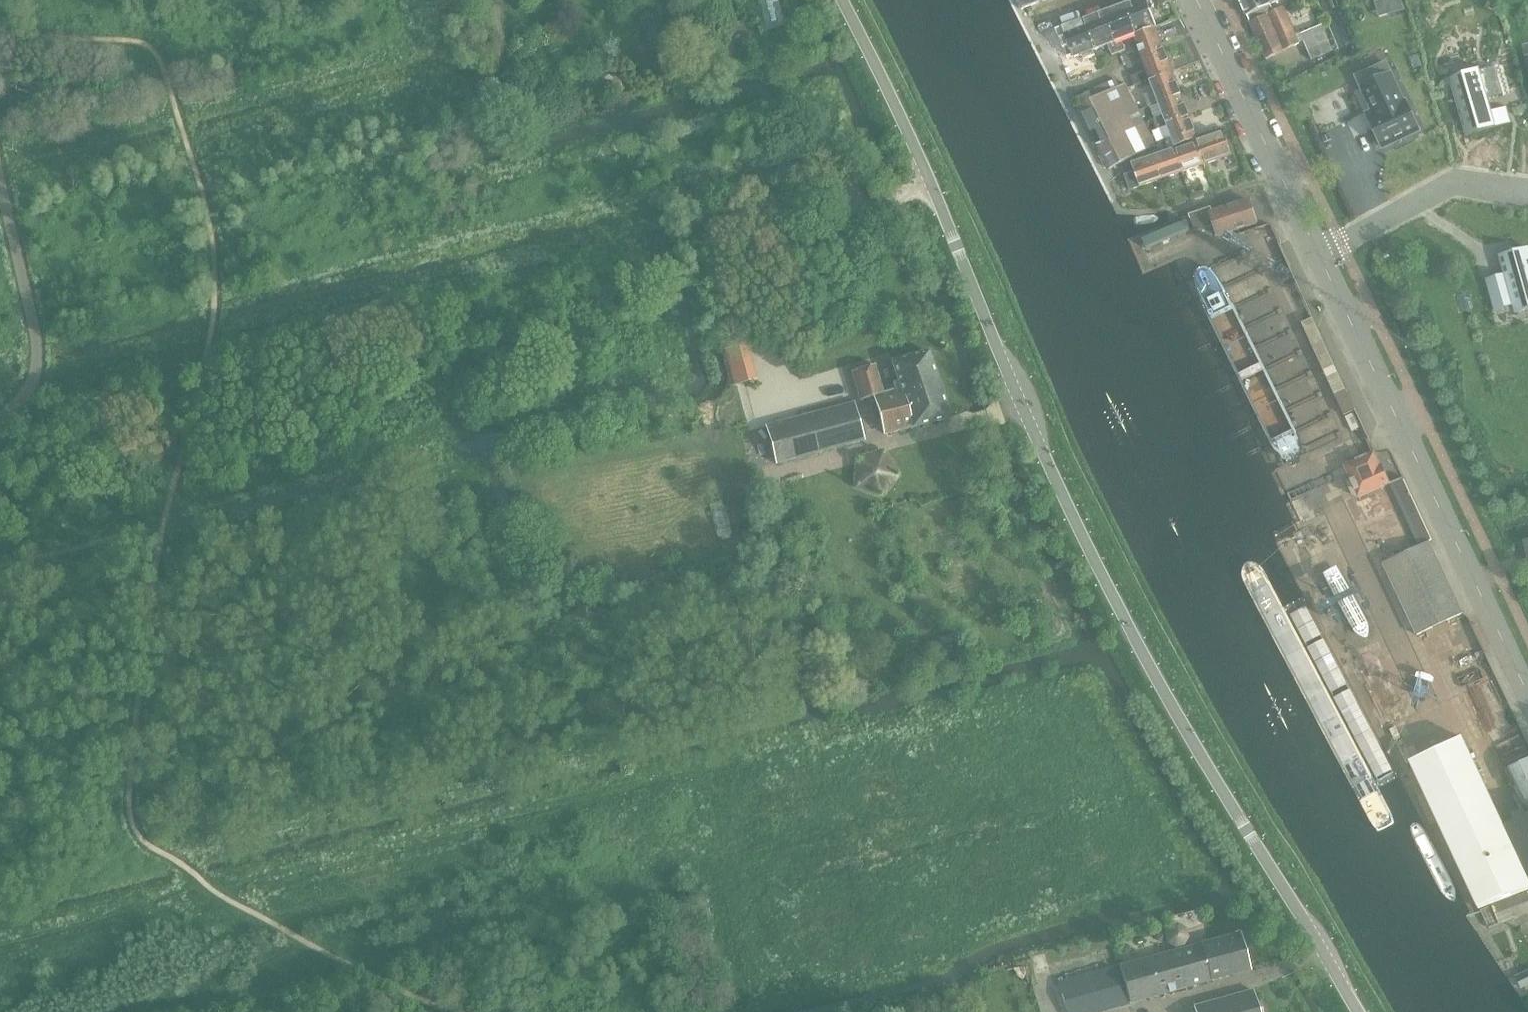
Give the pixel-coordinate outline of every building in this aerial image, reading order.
[(761,29),(784,24),(780,0),(755,0),(761,29)] [(1023,9),(1044,1),(1043,0),(1020,0),(1023,9)] [(1123,5),(1134,36),(1155,28),(1156,28),(1146,0),(1137,0),(1123,5)] [(1247,16),(1282,0),(1239,0),(1247,16)] [(1389,14),(1403,10),(1400,0),(1385,0),(1389,14)] [(1134,36),(1123,5),(1103,13),(1119,53),(1126,50),(1122,40),(1134,36)] [(1283,7),(1250,22),(1266,59),(1300,44),(1283,7)] [(1103,13),(1084,20),(1095,50),(1109,45),(1112,56),(1119,53),(1103,13)] [(1084,20),(1063,28),(1067,39),(1059,42),(1063,54),(1071,51),(1074,58),(1095,50),(1084,20)] [(1333,52),(1321,27),(1300,35),(1313,61),(1333,52)] [(1148,73),(1150,80),(1172,72),(1155,28),(1134,36),(1148,73)] [(1492,112),(1488,99),(1503,95),(1495,67),(1482,71),(1482,69),(1448,79),(1465,136),(1511,123),(1507,108),(1492,112)] [(1155,92),(1145,96),(1149,106),(1180,94),(1172,72),(1150,80),(1155,92)] [(1419,131),(1405,102),(1404,102),(1391,74),(1362,88),(1375,116),(1369,119),(1383,148),(1419,131)] [(1094,100),(1079,108),(1109,169),(1156,146),(1126,84),(1119,87),(1115,80),(1090,92),(1094,100)] [(1180,94),(1149,106),(1157,129),(1167,125),(1189,117),(1180,94)] [(1172,138),(1166,140),(1169,148),(1176,146),(1196,139),(1197,138),(1189,117),(1167,125),(1172,138)] [(1225,133),(1198,142),(1205,165),(1232,155),(1225,133)] [(1196,139),(1176,146),(1185,172),(1205,165),(1198,142),(1196,139)] [(1169,148),(1170,151),(1168,152),(1167,148),(1156,152),(1165,179),(1185,172),(1176,146),(1169,148)] [(1132,165),(1135,173),(1126,176),(1131,190),(1165,179),(1156,152),(1144,156),(1145,160),(1132,165)] [(1257,224),(1249,201),(1212,214),(1211,210),(1191,216),(1195,232),(1215,225),(1219,237),(1257,224)] [(1500,256),(1505,275),(1487,280),(1495,310),(1514,305),(1516,314),(1527,311),(1527,250),(1527,249),(1500,256)] [(1312,319),(1301,324),(1309,341),(1320,336),(1312,319)] [(892,362),(899,383),(896,384),(897,389),(883,393),(874,366),(851,372),(860,401),(874,398),(885,435),(949,418),(926,352),(892,362)] [(1345,392),(1335,396),(1344,416),(1355,411),(1346,391),(1345,392)] [(776,464),(863,441),(853,403),(766,426),(776,464)] [(900,469),(881,446),(856,453),(852,483),(882,497),(900,469)] [(1356,461),(1357,462),(1345,467),(1351,481),(1349,486),(1354,496),(1359,498),(1389,485),(1388,484),(1381,467),(1380,467),(1374,454),(1368,457),(1367,456),(1356,461)] [(1432,539),(1403,479),(1388,484),(1389,485),(1390,484),(1419,545),(1432,539)] [(1429,542),(1384,564),(1418,636),(1463,615),(1429,542)] [(1411,762),(1479,909),(1527,890),(1527,876),(1505,827),(1504,827),(1463,738),(1411,762)] [(1506,771),(1527,816),(1527,760),(1506,771)] [(1505,827),(1527,876),(1527,816),(1505,827)] [(1481,910),(1489,928),(1527,913),(1527,896),(1527,892),(1481,910)] [(1169,927),(1165,935),(1167,943),(1175,947),(1183,944),(1187,937),(1185,929),(1178,925),(1169,927)] [(1130,1003),(1248,970),(1238,934),(1120,966),(1120,965),(1058,982),(1067,1011),(1101,1011),(1130,1004),(1130,1003)] [(1516,977),(1522,988),(1527,985),(1527,971),(1516,977)] [(1194,1006),(1195,1011),(1258,1011),(1252,990),(1194,1006)]
